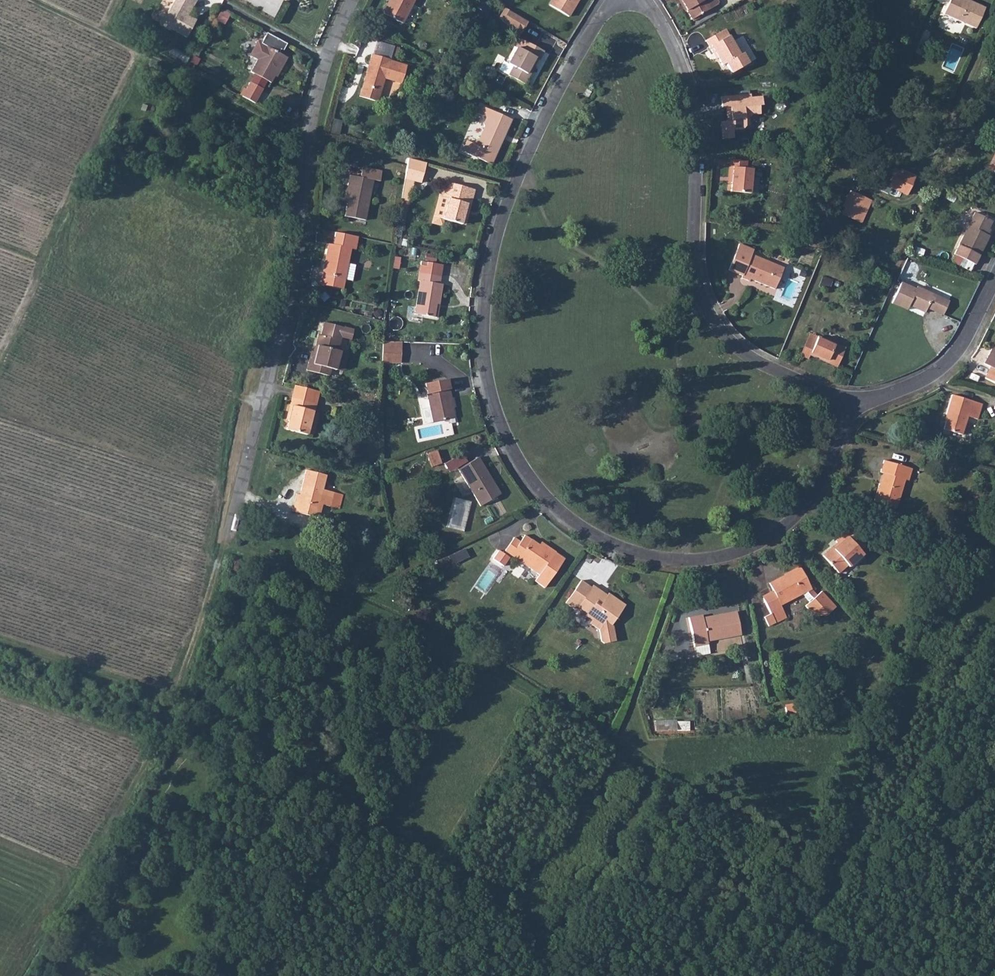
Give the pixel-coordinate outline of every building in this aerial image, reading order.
[(170,29),(186,38),(196,20),(188,16),(185,14),(189,8),(191,9),(196,0),(174,0),(167,14),(163,15),(160,22),(160,25),(170,30),(170,29)] [(390,0),(389,0),(382,13),(384,14),(391,0),(390,0)] [(391,0),(384,14),(402,23),(414,0),(390,0),(391,0)] [(549,5),(569,17),(578,0),(552,0),(549,5)] [(691,19),(692,19),(698,16),(717,5),(718,2),(717,0),(680,0),(691,19)] [(976,28),(985,8),(971,2),(971,3),(964,0),(950,0),(943,14),(976,28)] [(521,33),(527,22),(504,8),(498,18),(502,20),(501,21),(521,33)] [(228,15),(222,11),(217,19),(224,23),(228,15)] [(710,19),(704,22),(707,27),(713,24),(710,19)] [(366,32),(360,29),(354,42),(359,45),(366,32)] [(715,53),(722,65),(739,55),(729,36),(725,38),(723,35),(721,32),(706,40),(713,54),(715,53)] [(258,59),(251,72),(271,83),(275,76),(281,64),(283,65),(288,58),(279,53),(281,50),(283,51),(287,44),(267,33),(261,43),(256,45),(252,52),(254,57),(258,59)] [(498,70),(524,84),(529,75),(526,74),(535,58),(537,59),(539,60),(543,51),(519,38),(514,47),(516,48),(507,64),(503,61),(498,70)] [(393,46),(378,42),(374,55),(389,59),(390,55),(393,46)] [(399,48),(393,46),(390,55),(396,57),(399,48)] [(450,55),(444,52),(439,62),(445,65),(450,55)] [(722,65),(715,53),(713,54),(720,66),(722,65)] [(390,60),(389,59),(374,55),(372,54),(369,63),(371,63),(368,75),(366,74),(359,96),(377,102),(384,78),(401,83),(406,66),(389,61),(390,60)] [(526,74),(529,75),(537,59),(535,58),(526,74)] [(283,65),(281,64),(275,76),(277,77),(283,65)] [(263,89),(250,82),(246,90),(242,96),(255,103),(263,89)] [(751,97),(750,94),(720,97),(721,108),(726,107),(726,113),(730,112),(731,117),(732,130),(743,129),(745,126),(749,126),(749,118),(752,115),(760,114),(759,105),(762,105),(762,96),(751,97)] [(462,152),(491,165),(511,119),(482,107),(479,114),(486,117),(483,124),(484,127),(480,138),(477,139),(475,144),(467,141),(462,152)] [(342,121),(333,119),(329,133),(339,135),(342,121)] [(426,163),(408,159),(405,179),(413,181),(421,183),(426,163)] [(759,178),(752,177),(752,169),(746,168),(747,161),(729,159),(729,167),(732,168),(731,183),(730,191),(758,194),(759,178)] [(347,204),(345,216),(365,220),(373,180),(379,181),(381,171),(362,167),(360,177),(349,175),(347,185),(350,185),(347,204)] [(891,188),(907,195),(914,179),(903,174),(903,173),(889,167),(882,184),(883,184),(891,188)] [(413,181),(405,179),(401,201),(399,210),(405,211),(407,201),(408,201),(413,181)] [(465,210),(468,211),(474,189),(447,182),(442,197),(440,197),(433,222),(441,224),(443,219),(461,224),(465,210)] [(843,212),(852,192),(849,191),(840,211),(843,212)] [(860,222),(870,200),(852,192),(843,212),(842,215),(854,220),(860,222)] [(935,204),(930,202),(925,215),(929,217),(935,204)] [(973,264),(975,265),(989,236),(987,235),(985,234),(988,229),(992,221),(974,213),(954,254),(955,255),(973,264)] [(333,245),(328,244),(322,276),(344,280),(345,279),(352,281),(355,265),(348,263),(350,249),(355,250),(358,237),(335,232),(333,245)] [(933,237),(925,233),(922,240),(931,243),(933,237)] [(823,243),(809,238),(806,244),(820,250),(823,243)] [(737,249),(751,254),(753,250),(739,244),(737,249)] [(751,254),(737,249),(728,270),(742,276),(741,278),(749,281),(750,279),(775,289),(783,268),(751,254)] [(973,264),(955,255),(952,262),(970,271),(973,264)] [(439,284),(442,265),(421,261),(417,281),(420,281),(414,314),(434,317),(436,304),(438,305),(442,284),(439,284)] [(322,276),(320,284),(343,289),(344,280),(322,276)] [(832,280),(823,276),(819,285),(828,289),(832,280)] [(901,282),(892,303),(907,310),(909,305),(925,312),(927,308),(943,315),(949,301),(917,287),(916,289),(901,282)] [(324,322),(321,335),(326,336),(327,333),(329,333),(331,324),(324,322)] [(341,337),(351,339),(353,330),(331,324),(329,333),(327,333),(326,336),(321,335),(318,334),(315,345),(318,346),(316,352),(314,351),(311,351),(306,370),(329,376),(330,368),(335,370),(340,351),(338,350),(341,337)] [(809,355),(817,336),(809,333),(800,355),(808,358),(809,355)] [(817,336),(809,355),(837,367),(845,348),(817,336)] [(399,363),(400,343),(383,342),(382,363),(399,363)] [(984,364),(991,367),(985,379),(994,384),(994,342),(984,364)] [(347,353),(340,351),(335,370),(342,371),(347,353)] [(429,407),(432,422),(454,418),(450,398),(451,398),(447,379),(424,384),(429,407)] [(286,430),(307,435),(313,411),(314,411),(319,391),(295,385),(290,406),(292,406),(289,420),(286,430)] [(962,435),(967,416),(977,419),(982,404),(952,395),(946,414),(948,415),(946,421),(943,429),(962,435)] [(432,422),(429,407),(420,409),(424,424),(432,422)] [(433,466),(441,463),(436,451),(429,453),(433,466)] [(462,455),(445,464),(448,471),(466,462),(462,455)] [(458,469),(480,506),(500,494),(492,481),(490,482),(486,475),(488,474),(478,457),(458,469)] [(905,479),(908,480),(912,468),(884,460),(880,472),(883,473),(884,473),(881,484),(880,483),(874,502),(896,508),(905,479)] [(315,517),(319,503),(322,504),(330,506),(333,492),(322,489),(326,475),(306,470),(300,494),(297,494),(295,502),(298,503),(295,512),(315,517)] [(342,494),(333,492),(330,506),(339,508),(342,494)] [(472,502),(453,497),(446,527),(464,532),(472,502)] [(860,550),(866,545),(850,527),(835,541),(837,543),(839,545),(834,549),(832,547),(822,556),(838,573),(847,565),(849,567),(863,554),(860,550)] [(511,555),(539,575),(535,581),(544,588),(564,559),(555,552),(546,545),(544,548),(539,545),(525,535),(520,542),(514,537),(504,551),(506,552),(504,554),(499,550),(493,559),(503,566),(511,555)] [(464,549),(448,557),(452,564),(467,556),(464,549)] [(826,616),(836,607),(821,591),(817,596),(811,589),(811,588),(800,567),(785,575),(786,577),(777,581),(776,580),(769,584),(773,592),(762,598),(771,614),(774,620),(785,614),(780,605),(802,593),(810,602),(805,606),(813,615),(826,616)] [(581,580),(566,603),(574,609),(576,606),(587,614),(586,616),(592,620),(590,623),(599,630),(601,641),(604,643),(616,641),(613,626),(612,625),(626,605),(609,593),(606,597),(602,594),(603,592),(593,585),(592,587),(581,580)] [(694,646),(706,645),(706,642),(740,637),(736,613),(702,618),(702,616),(689,617),(693,647),(694,646)] [(771,614),(764,617),(769,626),(776,622),(776,623),(786,617),(785,614),(774,620),(771,614)] [(695,655),(707,654),(706,645),(694,646),(695,655)] [(785,707),(787,717),(799,715),(797,705),(785,707)]
